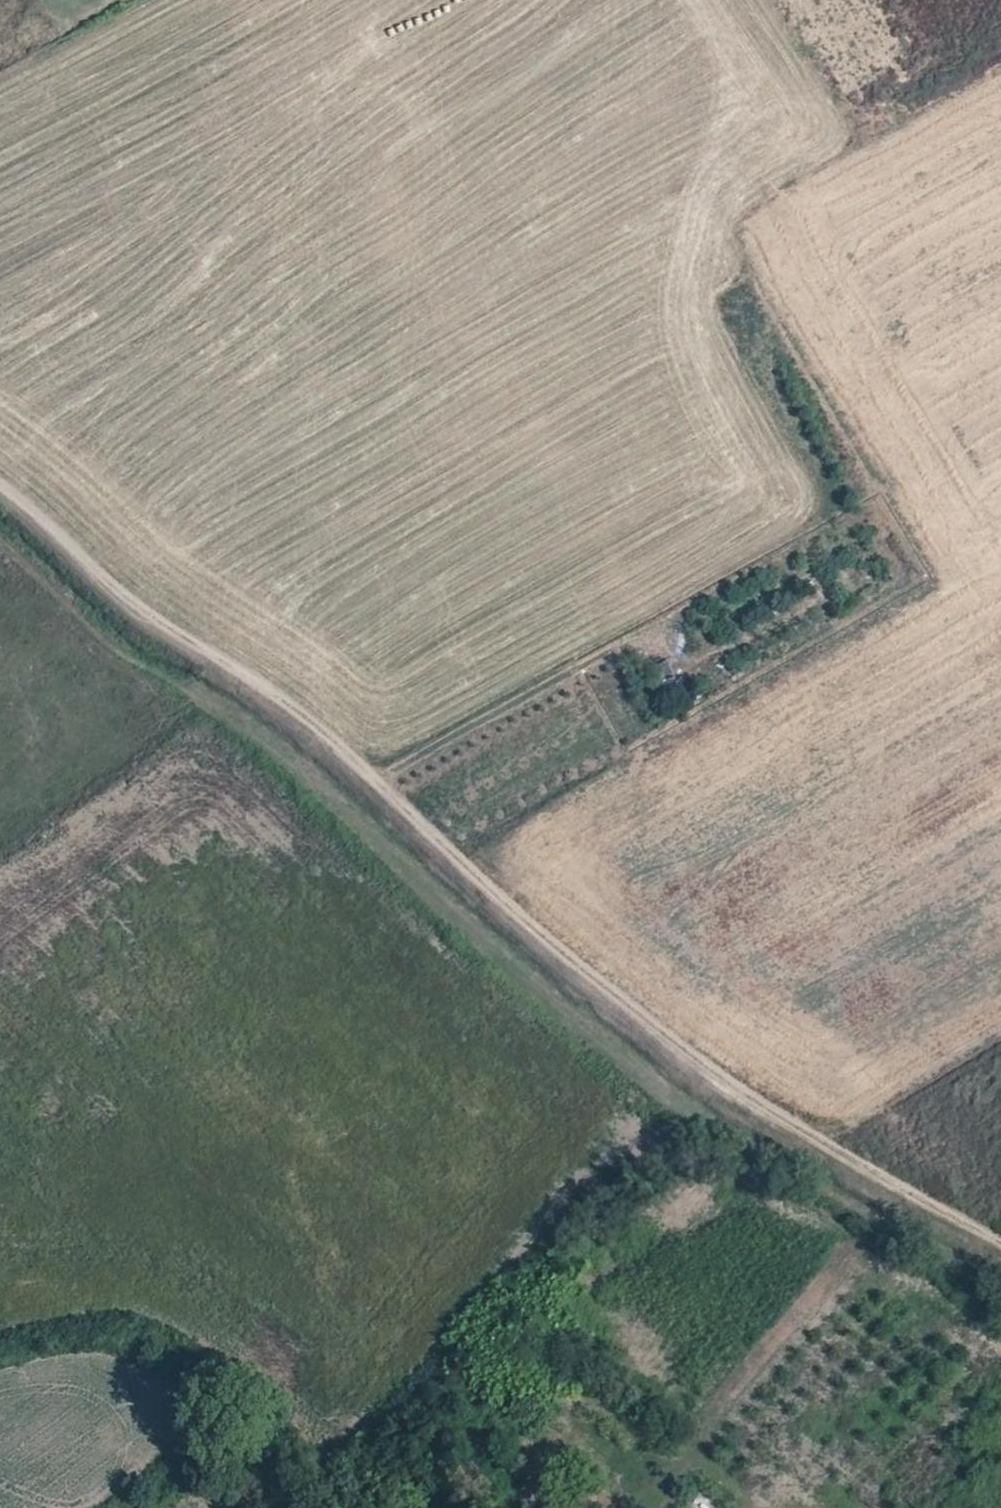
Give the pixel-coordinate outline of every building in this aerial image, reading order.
[(402,1507),(390,1497),(381,1507),(402,1507)]
